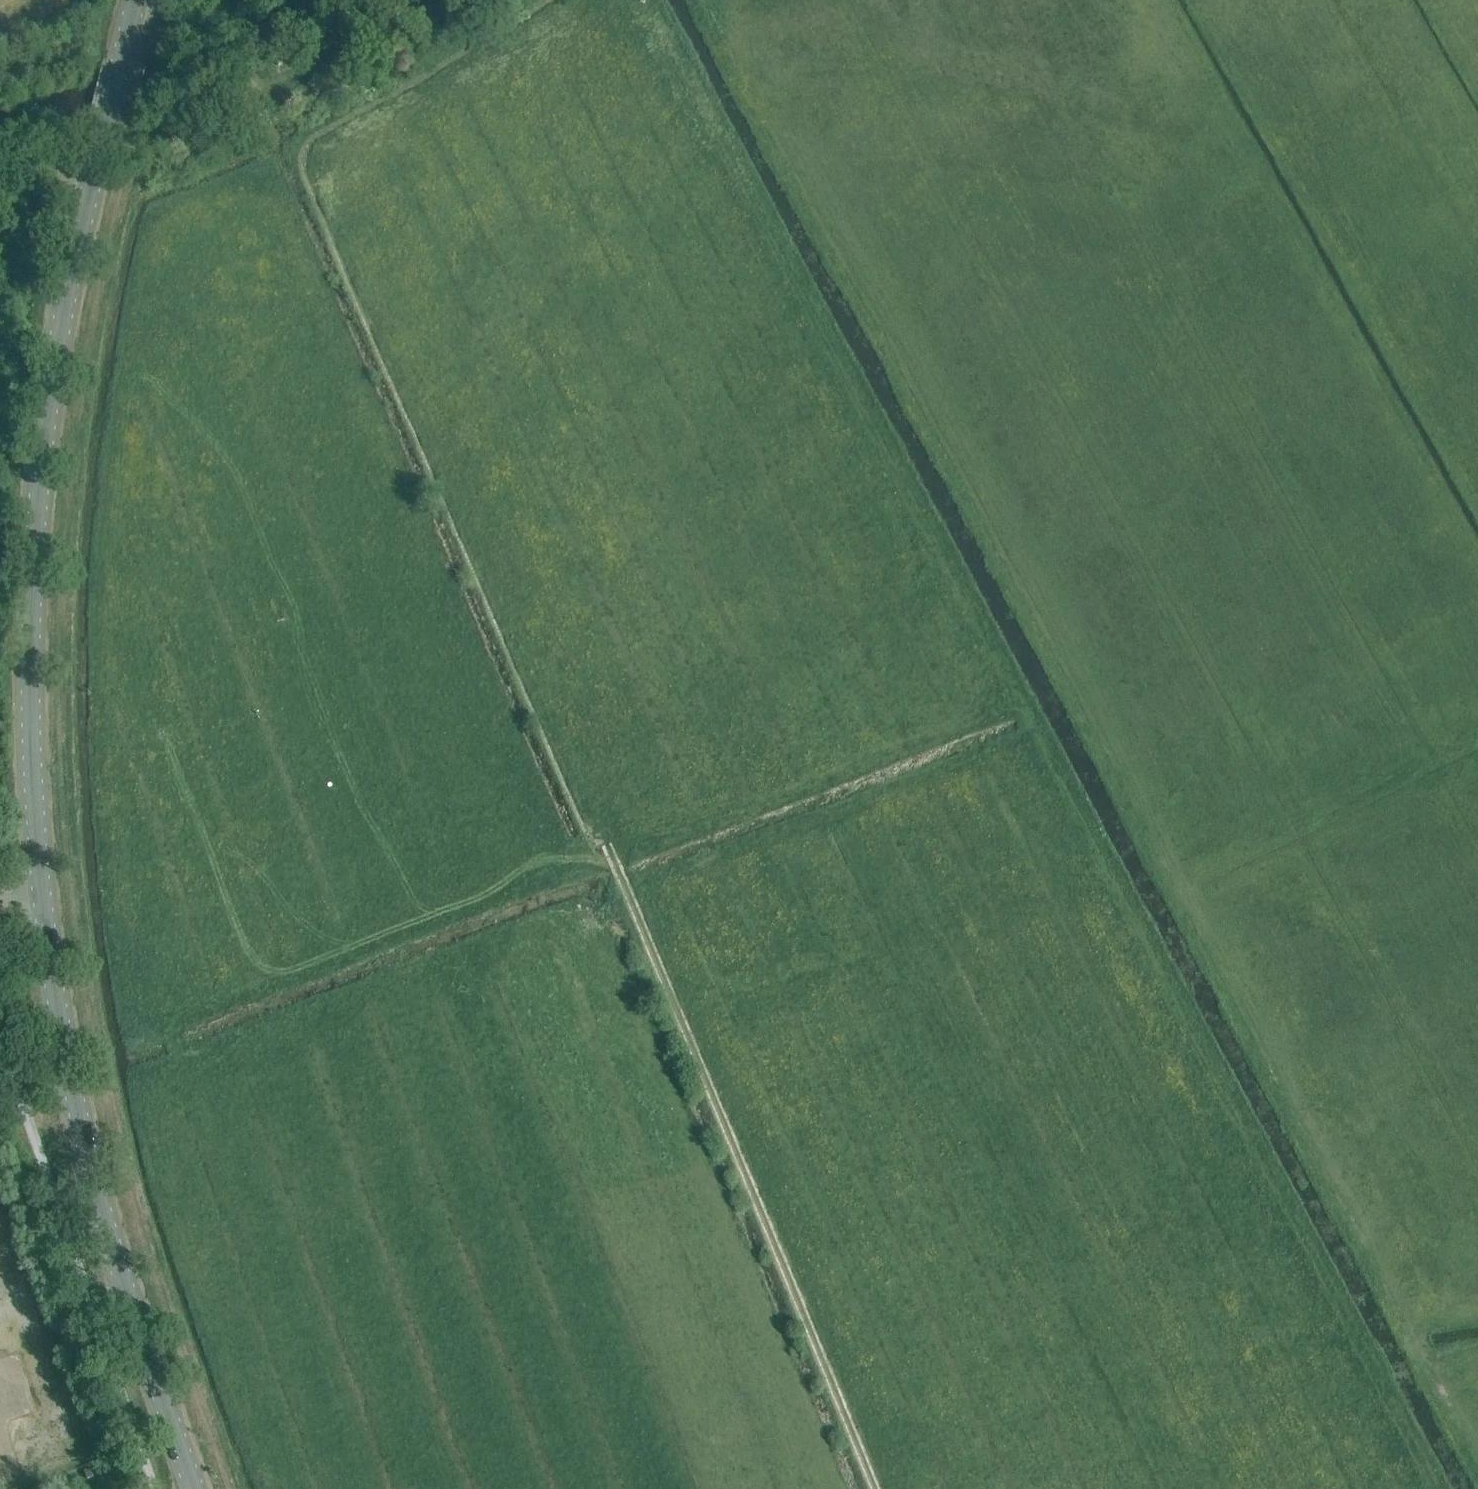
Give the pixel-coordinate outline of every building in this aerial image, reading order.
[(87,1479),(94,1477),(92,1468),(85,1471),(87,1479)]
